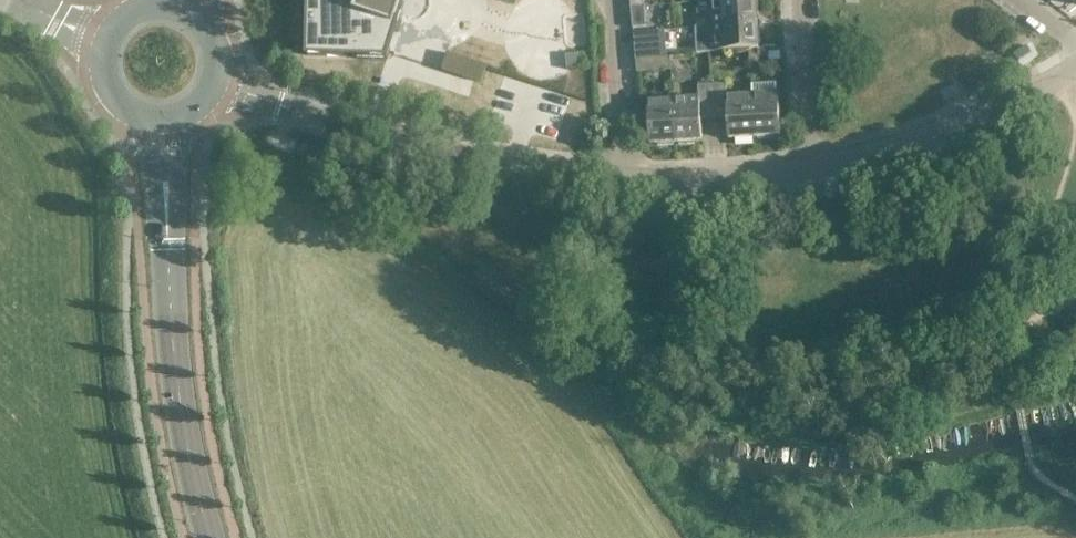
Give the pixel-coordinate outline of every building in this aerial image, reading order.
[(308,55),(343,56),(344,51),(354,51),(355,56),(388,57),(391,49),(383,43),(387,32),(396,32),(402,15),(398,10),(402,0),(309,0),(308,55)] [(757,23),(756,0),(713,0),(712,0),(713,26),(752,23),(757,23)] [(644,4),(631,5),(633,28),(646,26),(644,4)] [(752,23),(713,26),(715,52),(750,50),(759,49),(757,23),(752,23)] [(666,43),(635,45),(636,59),(661,57),(667,56),(666,43)] [(759,62),(759,49),(750,50),(751,63),(759,62)] [(584,55),(566,57),(568,71),(585,69),(584,55)] [(637,72),(662,70),(671,69),(671,56),(667,56),(661,57),(636,59),(637,72)] [(776,83),(751,84),(752,94),(755,137),(781,135),(778,92),(777,92),(776,83)] [(755,137),(752,94),(727,95),(726,84),(712,85),(713,118),(727,117),(729,139),(755,137)] [(701,119),(713,118),(712,85),(698,86),(699,97),(673,99),(676,142),(702,141),(701,119)] [(676,142),(673,99),(647,101),(650,144),(676,142)]
